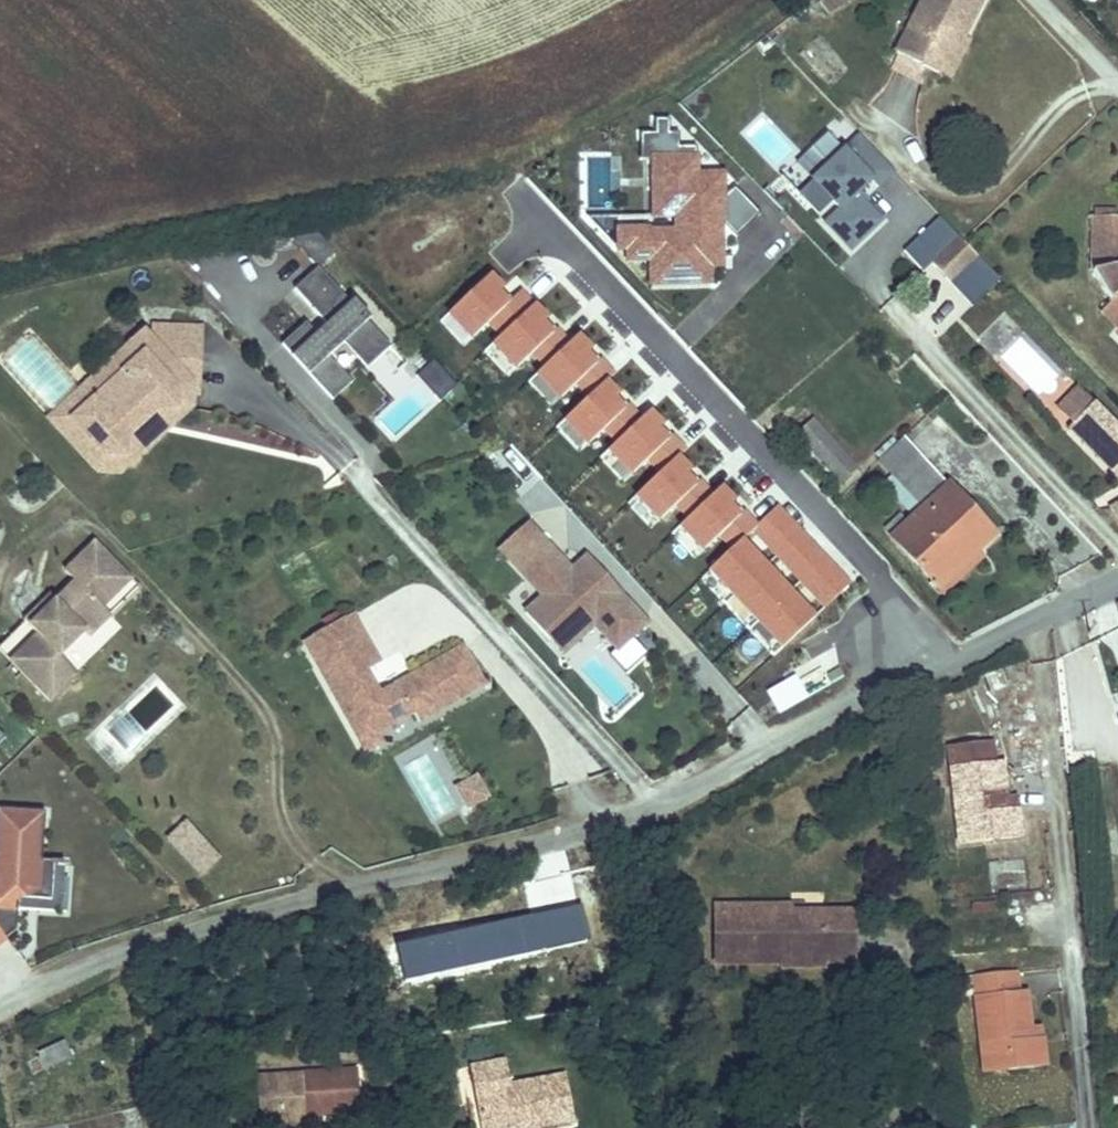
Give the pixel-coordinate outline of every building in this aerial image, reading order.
[(886,39),(917,60),(940,24),(952,31),(970,0),(910,0),(886,39)] [(940,24),(917,60),(935,70),(957,34),(952,31),(940,24)] [(856,196),(870,182),(877,188),(895,171),(860,135),(843,151),(827,134),(811,149),(828,166),(812,182),(839,210),(827,223),(852,250),(881,222),(856,196)] [(828,166),(811,149),(795,164),(812,182),(828,166)] [(1089,213),(1092,267),(1109,297),(1101,304),(1117,321),(1117,212),(1089,213)] [(935,259),(959,236),(939,216),(916,239),(935,259)] [(317,269),(334,253),(311,230),(295,246),(317,269)] [(949,281),(976,254),(959,236),(935,259),(932,263),(949,281)] [(935,259),(916,239),(903,251),(923,271),(932,263),(935,259)] [(977,301),(999,277),(981,260),(959,284),(977,301)] [(391,352),(319,272),(295,293),(330,332),(319,342),(306,327),(282,349),(333,404),(353,387),(330,361),(344,348),(367,373),(384,358),(391,352)] [(390,343),(400,333),(382,316),(372,326),(390,343)] [(202,333),(156,330),(155,347),(201,348),(202,333)] [(201,348),(155,347),(146,337),(114,366),(125,378),(74,424),(106,460),(125,461),(126,442),(157,413),(178,414),(179,395),(193,396),(199,396),(201,348)] [(407,369),(391,352),(384,358),(399,376),(407,369)] [(434,400),(451,385),(433,365),(416,380),(418,381),(417,382),(434,400)] [(121,477),(189,414),(178,414),(157,413),(126,442),(125,461),(106,460),(74,424),(125,378),(114,366),(52,423),(99,476),(121,477)] [(1077,384),(1054,408),(1068,422),(1072,419),(1092,398),(1077,384)] [(439,407),(456,391),(451,385),(434,400),(439,407)] [(192,412),(193,396),(179,395),(178,414),(189,414),(192,412)] [(1072,419),(1112,459),(1109,463),(1117,471),(1117,424),(1092,398),(1072,419)] [(805,413),(789,429),(836,477),(852,461),(848,457),(805,413)] [(1112,459),(1072,419),(1068,422),(1109,463),(1112,459)] [(886,540),(927,584),(962,552),(971,560),(994,538),(898,437),(871,461),(917,509),(886,540)] [(585,557),(599,545),(539,475),(512,498),(542,532),(555,521),(585,557)] [(1105,497),(1117,519),(1117,490),(1105,497)] [(517,576),(545,551),(527,530),(499,555),(517,576)] [(91,643),(113,622),(105,613),(134,585),(97,547),(67,576),(77,586),(57,605),(31,631),(38,639),(11,665),(37,691),(64,665),(61,662),(86,637),(91,643)] [(643,630),(584,564),(567,579),(556,567),(558,565),(545,551),(517,576),(541,603),(522,619),(546,646),(579,617),(591,630),(614,656),(643,630)] [(962,552),(927,584),(936,593),(971,560),(962,552)] [(31,631),(57,605),(52,600),(25,625),(31,631)] [(558,660),(591,630),(579,617),(546,646),(558,660)] [(356,620),(307,648),(315,663),(365,635),(356,620)] [(382,666),(365,635),(315,663),(363,747),(380,737),(416,716),(422,726),(487,689),(465,651),(415,679),(419,686),(406,694),(402,687),(381,698),(368,674),(382,666)] [(52,707),(80,681),(64,665),(37,691),(52,707)] [(415,679),(402,687),(406,694),(419,686),(415,679)] [(380,737),(363,747),(368,757),(385,747),(380,737)] [(956,746),(965,832),(985,831),(986,840),(1020,836),(1018,810),(1005,811),(1004,803),(1001,759),(993,760),(991,743),(956,746)] [(490,800),(479,781),(460,792),(471,811),(490,800)] [(1017,802),(1004,803),(1005,811),(1018,810),(1017,802)] [(49,861),(38,861),(41,812),(0,809),(0,940),(12,930),(13,909),(14,898),(46,900),(49,861)] [(221,863),(187,826),(169,843),(203,880),(221,863)] [(985,831),(965,832),(965,842),(986,840),(985,831)] [(1024,860),(996,862),(998,887),(1025,885),(1024,860)] [(58,912),(61,862),(49,861),(46,900),(14,898),(13,909),(58,912)] [(971,902),(972,921),(996,920),(995,901),(971,902)] [(720,968),(788,970),(789,959),(831,960),(831,970),(856,970),(856,918),(829,917),(798,917),(798,912),(721,911),(720,968)] [(789,959),(788,970),(788,977),(830,979),(831,970),(831,960),(789,959)] [(974,981),(982,1062),(1003,1060),(1004,1074),(1044,1071),(1041,1042),(1029,1043),(1029,1030),(1026,994),(1016,995),(1014,977),(974,981)] [(1040,1029),(1029,1030),(1029,1043),(1041,1042),(1040,1029)] [(40,1071),(68,1064),(64,1046),(36,1053),(40,1071)] [(1003,1060),(982,1062),(984,1076),(1004,1074),(1003,1060)] [(477,1087),(483,1127),(497,1127),(508,1126),(506,1114),(519,1112),(521,1127),(562,1127),(578,1125),(570,1078),(512,1088),(508,1065),(483,1070),(485,1086),(477,1087)] [(293,1123),(308,1121),(308,1117),(307,1110),(317,1109),(317,1117),(358,1114),(354,1068),(305,1072),(304,1076),(264,1079),(268,1127),(293,1127),(293,1123)] [(483,1070),(473,1071),(477,1087),(485,1086),(483,1070)] [(308,1117),(317,1117),(317,1109),(307,1110),(308,1117)] [(519,1112),(506,1114),(508,1126),(497,1127),(521,1127),(519,1112)]
